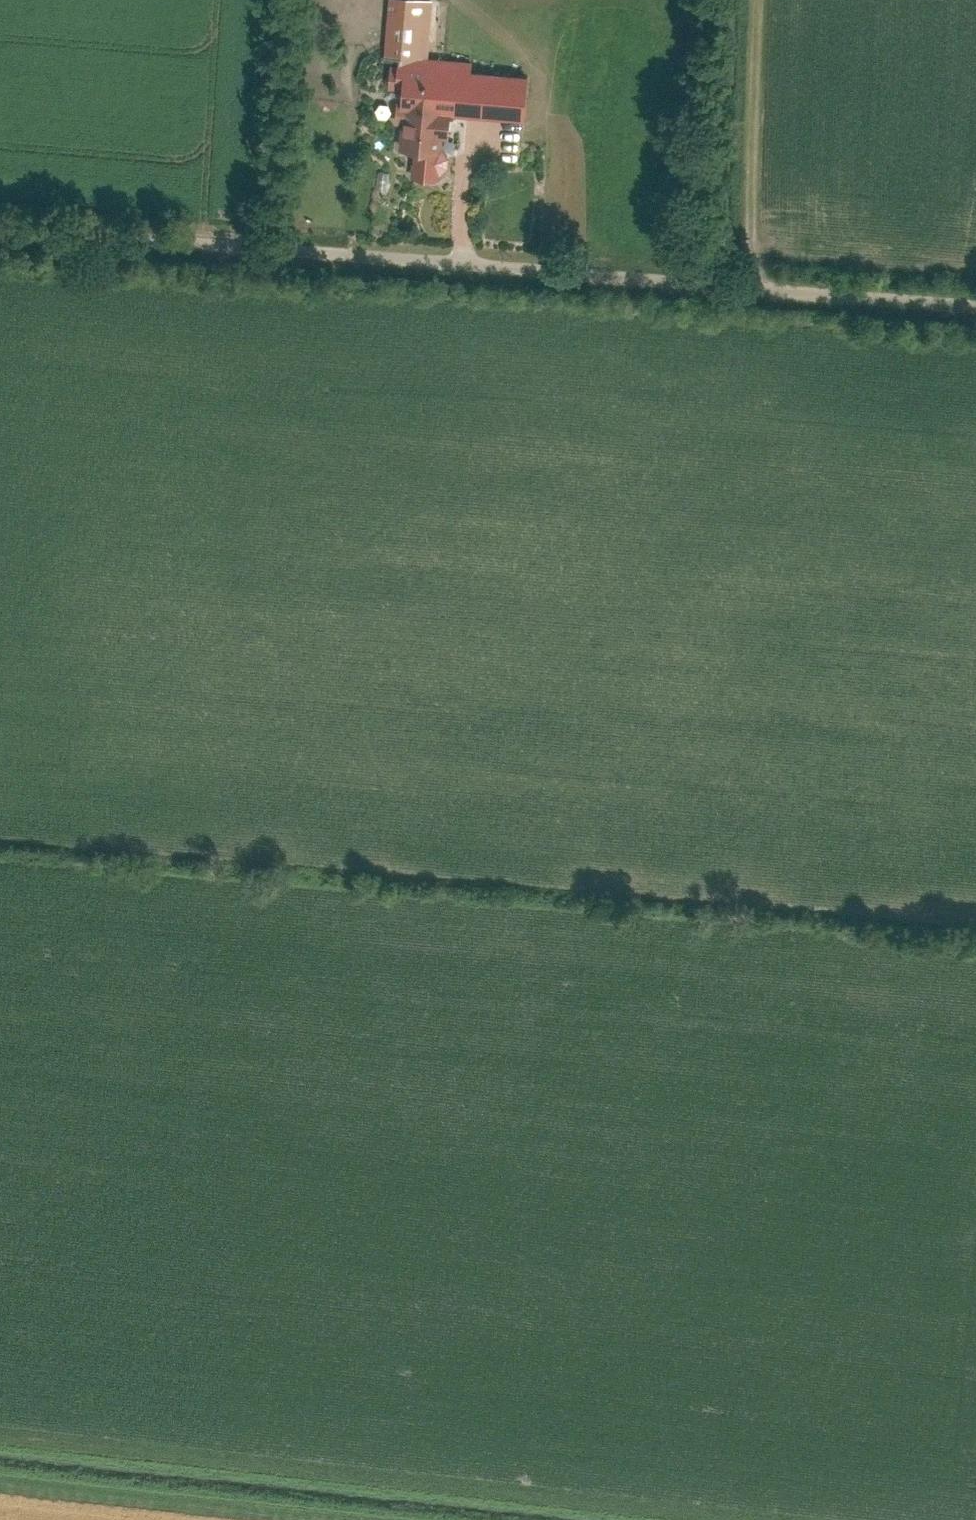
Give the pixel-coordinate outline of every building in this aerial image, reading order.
[(524,129),(528,84),(473,79),(474,69),(409,63),(400,157),(447,162),(450,122),(524,129)]
